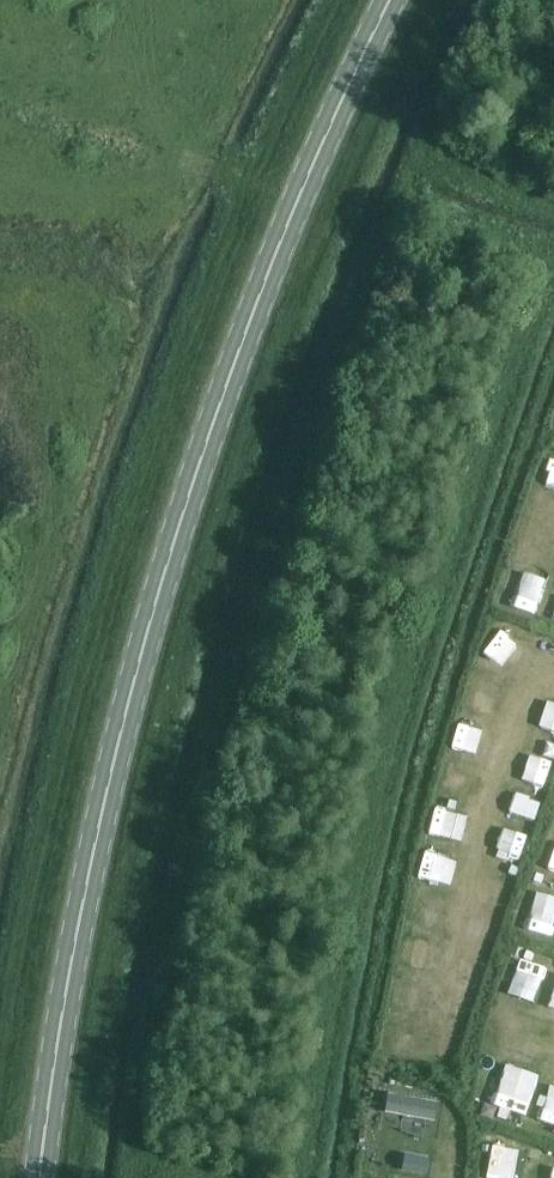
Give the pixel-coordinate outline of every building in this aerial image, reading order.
[(430,1097),(382,1088),(379,1103),(426,1113),(430,1097)] [(501,1177),(529,1177),(532,1177),(523,1155),(496,1167),(501,1177)]
